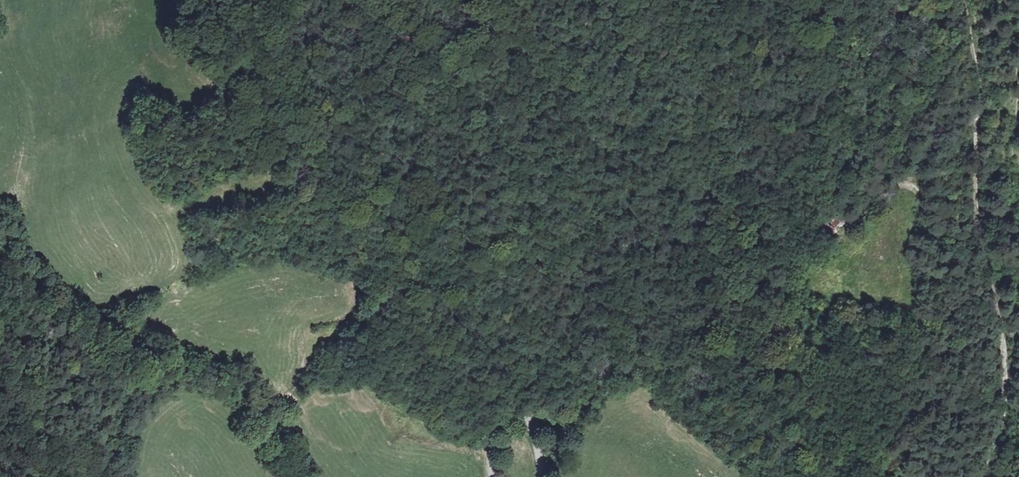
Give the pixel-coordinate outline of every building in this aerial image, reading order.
[(835,233),(840,224),(832,220),(827,229),(835,233)]
